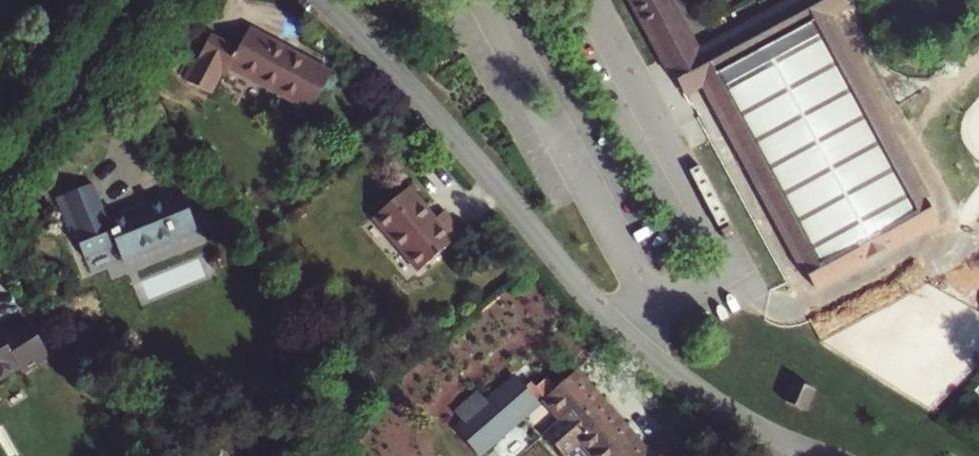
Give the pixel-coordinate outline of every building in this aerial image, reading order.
[(695,54),(666,0),(634,0),(684,93),(705,82),(814,288),(937,223),(826,16),(846,5),(855,0),(796,0),(695,54)] [(308,113),(330,74),(249,29),(237,50),(210,35),(186,79),(211,92),(225,67),(308,113)] [(92,184),(62,196),(73,226),(71,227),(83,259),(117,246),(123,261),(195,232),(180,192),(113,218),(110,212),(104,214),(92,184)] [(433,220),(406,188),(372,218),(418,272),(462,235),(443,213),(433,220)] [(18,366),(22,373),(48,357),(24,320),(0,336),(0,378),(18,366)] [(575,371),(543,399),(561,420),(543,436),(561,455),(565,455),(580,442),(592,455),(685,455),(689,452),(669,429),(644,451),(575,371)] [(803,411),(814,389),(794,380),(784,402),(803,411)]
